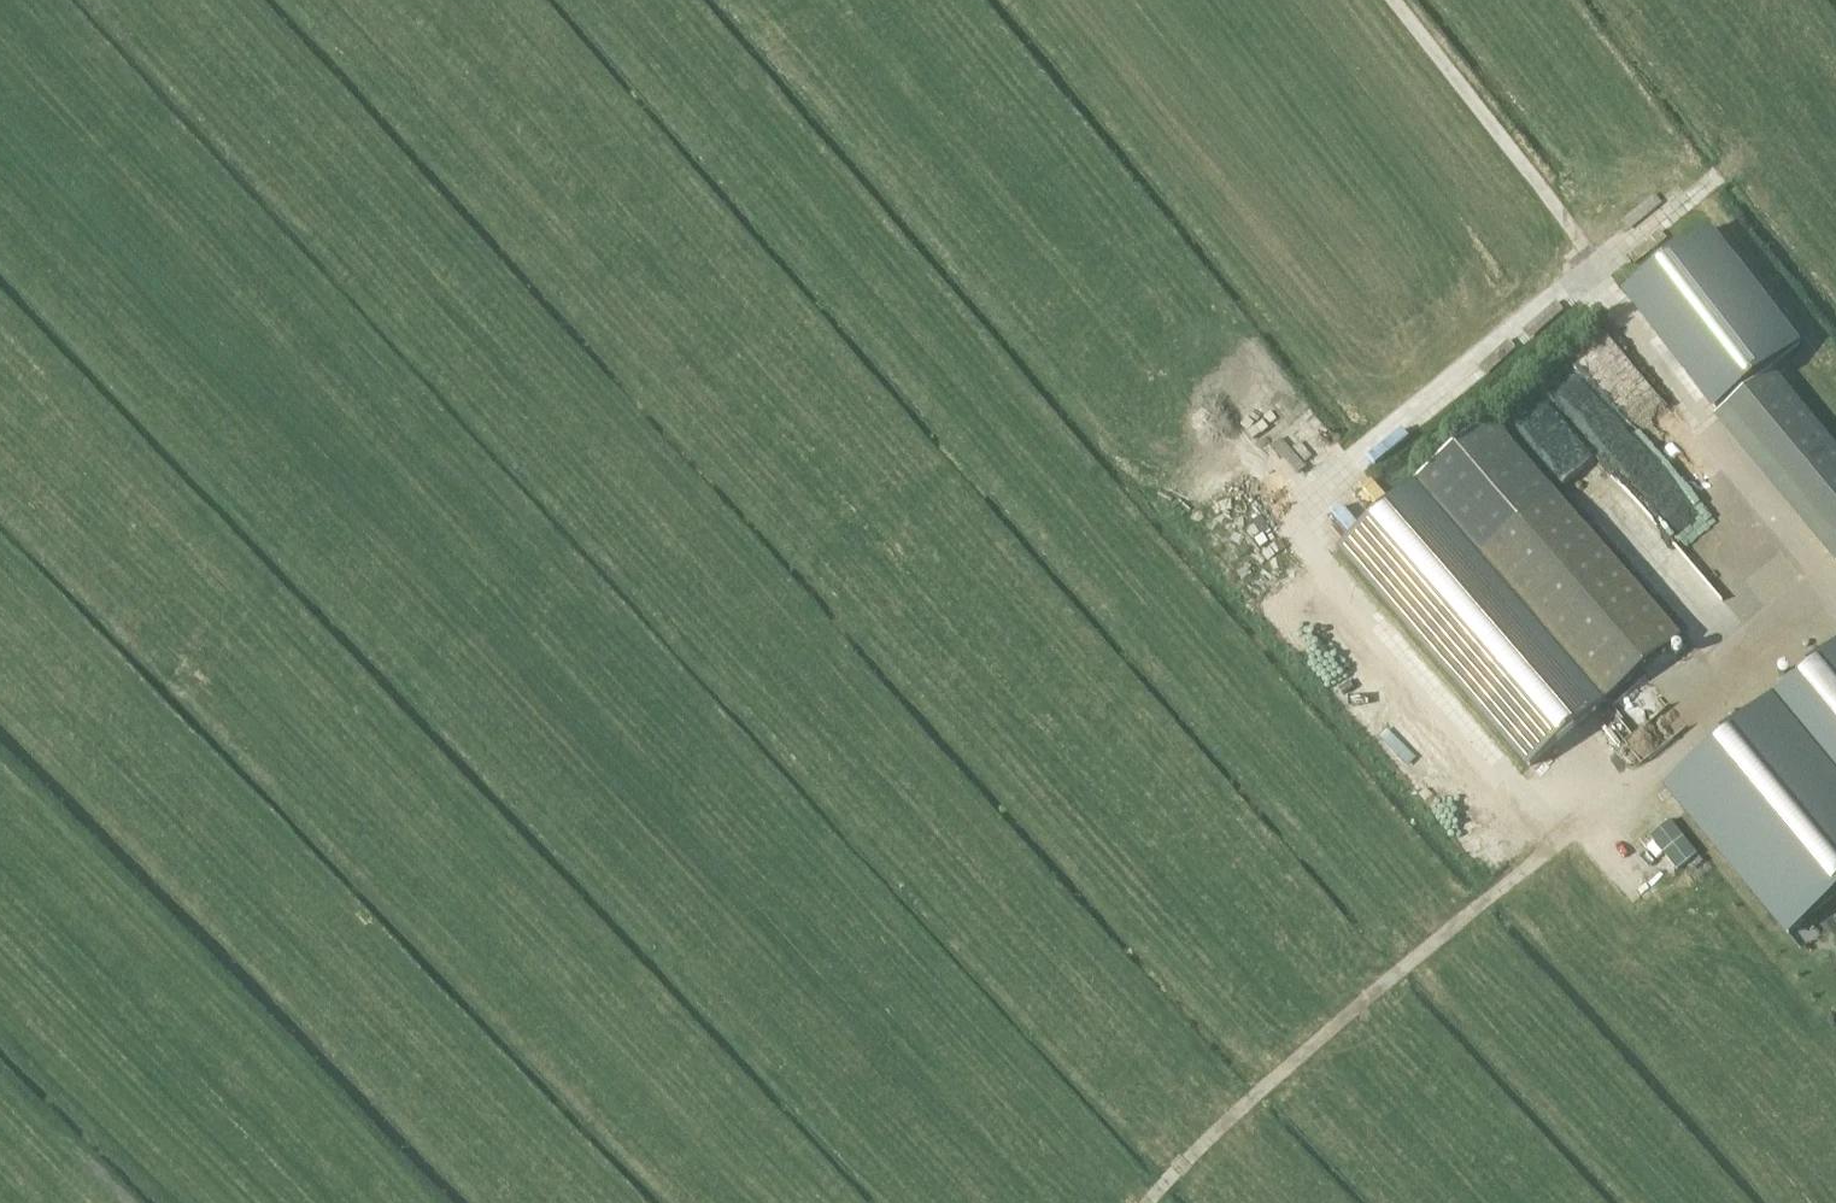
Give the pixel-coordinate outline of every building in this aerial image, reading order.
[(1716,409),(1773,365),(1800,344),(1711,229),(1652,274),(1627,294),(1716,409)] [(1835,562),(1835,449),(1775,376),(1719,424),(1835,562)] [(1680,636),(1491,417),(1416,481),(1605,701),(1680,636)] [(1605,701),(1416,481),(1341,546),(1529,765),(1605,701)] [(1665,789),(1788,938),(1835,898),(1835,648),(1665,789)]
